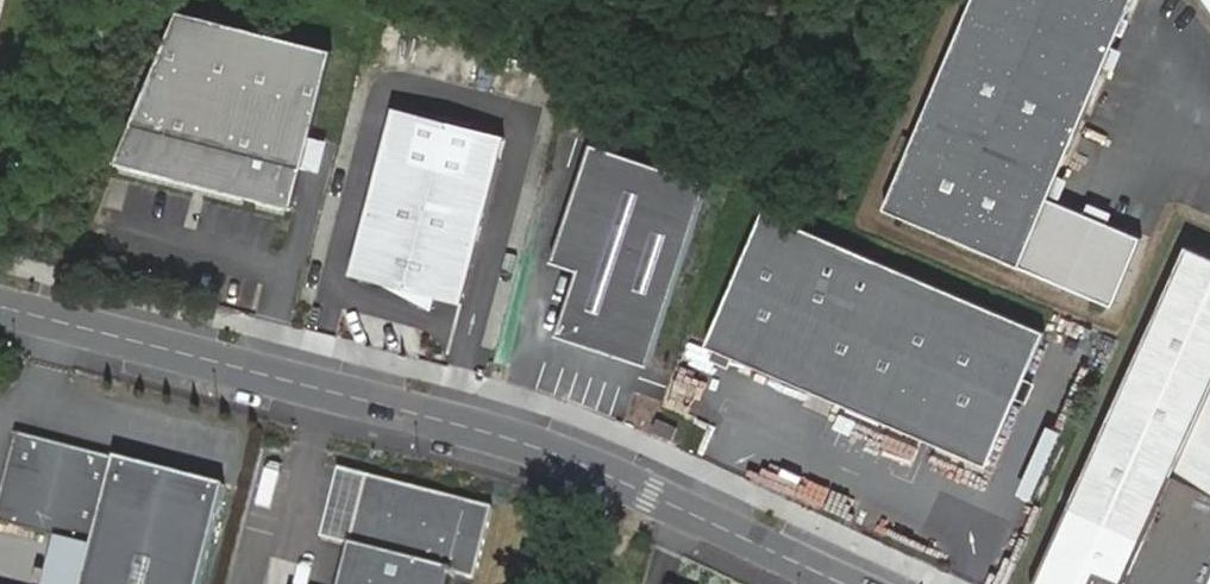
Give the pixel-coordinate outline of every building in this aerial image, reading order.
[(886,211),(1022,269),(1136,0),(975,0),(886,211)] [(327,48),(178,10),(111,159),(287,204),(304,136),(305,134),(327,48)] [(421,126),(394,119),(351,284),(461,313),(505,147),(470,138),(427,113),(421,126)] [(314,169),(322,139),(305,134),(304,136),(297,165),(314,169)] [(709,180),(592,135),(548,254),(573,263),(549,328),(641,362),(709,180)] [(1043,331),(763,211),(706,344),(986,464),(1043,331)] [(1056,541),(1130,575),(1179,468),(1209,482),(1209,243),(1197,237),(1056,541)] [(222,485),(13,432),(0,483),(0,522),(91,545),(81,583),(197,583),(222,485)] [(364,475),(337,583),(448,583),(452,572),(473,577),(491,507),(364,475)] [(1056,541),(1051,552),(1120,583),(1126,583),(1130,575),(1056,541)]
